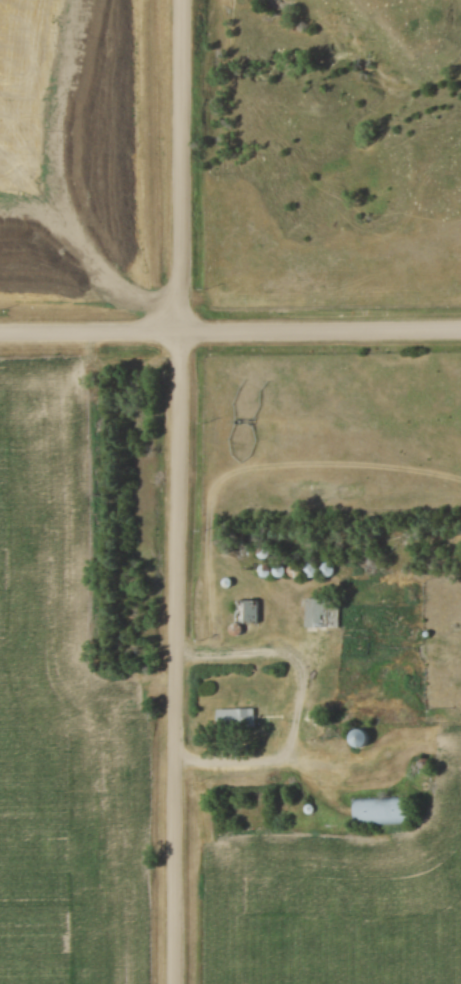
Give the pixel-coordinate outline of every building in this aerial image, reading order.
[(256,623),(256,600),(232,600),(232,623),(256,623)] [(315,630),(316,601),(339,601),(339,630),(315,630)] [(245,602),(269,602),(270,626),(245,626),(245,602)] [(213,729),(252,729),(252,708),(213,708),(213,729)] [(360,730),(345,731),(347,747),(362,746),(360,730)] [(366,802),(419,798),(421,824),(367,827),(366,802)] [(349,802),(349,823),(378,823),(378,802),(349,802)]
